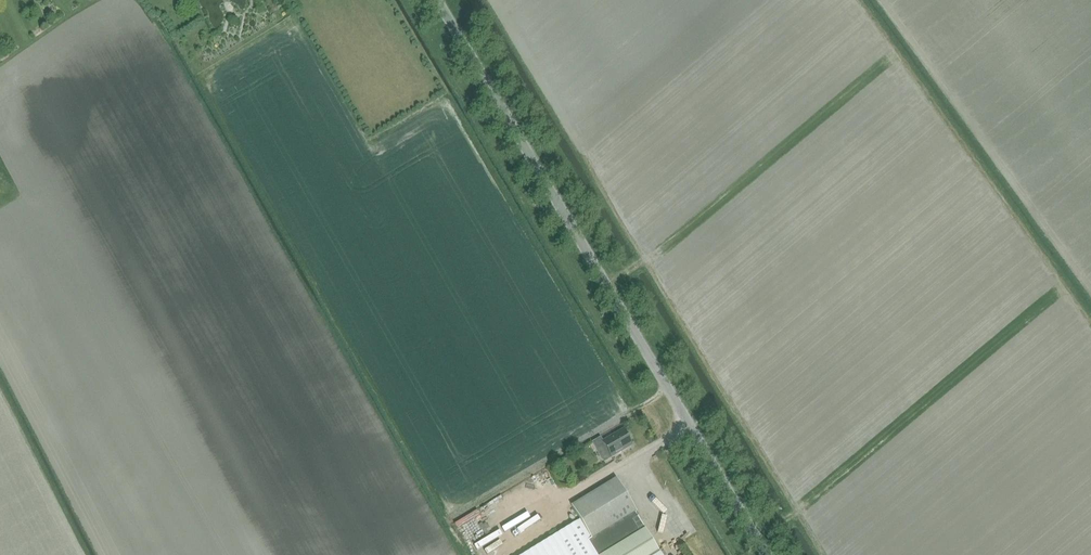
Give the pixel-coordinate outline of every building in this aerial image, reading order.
[(600,439),(592,443),(599,455),(607,451),(611,458),(633,445),(623,429),(602,442),(600,439)] [(645,527),(635,512),(637,511),(637,510),(617,478),(572,505),(573,507),(568,510),(575,522),(522,554),(662,554),(645,527)] [(486,505),(462,516),(465,523),(489,512),(486,505)] [(475,540),(479,549),(505,535),(500,527),(475,540)]
